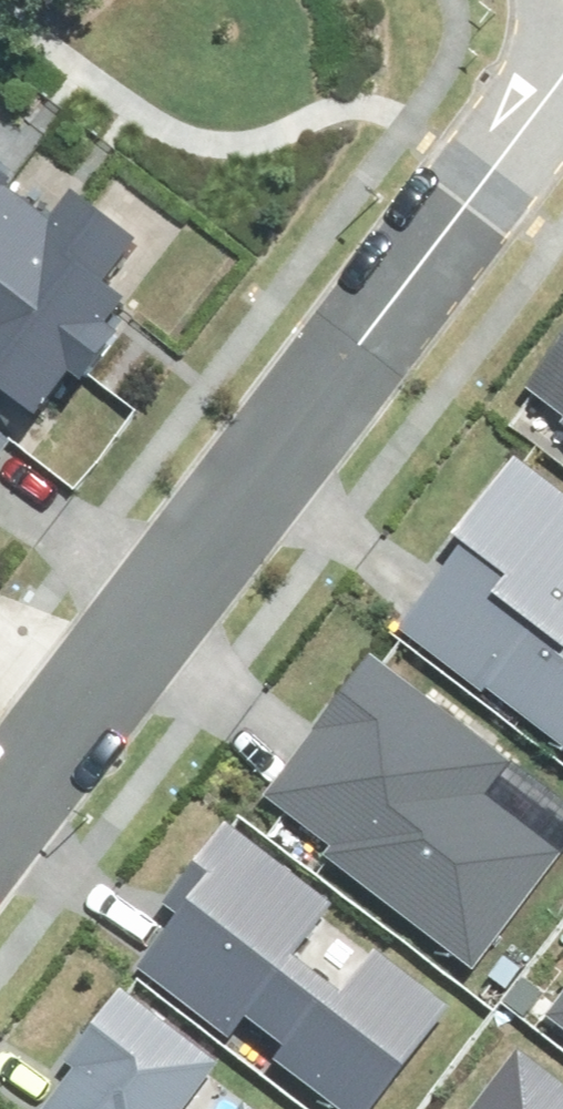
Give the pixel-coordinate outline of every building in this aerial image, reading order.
[(15,166),(22,154),(0,138),(0,185),(15,166)] [(62,203),(15,166),(0,185),(0,284),(62,203)] [(43,410),(74,369),(85,378),(127,324),(116,315),(130,296),(110,280),(141,239),(74,188),(62,203),(0,284),(0,377),(43,410)] [(546,372),(562,384),(562,350),(546,372)] [(396,591),(562,718),(562,475),(502,429),(433,519),(444,528),(396,591)] [(367,645),(264,783),(336,837),(327,849),(476,960),(562,844),(485,787),(505,761),(511,753),(367,645)] [(146,957),(233,1026),(248,1006),(288,1038),(279,1049),(354,1108),(357,1108),(452,991),(382,936),(346,981),(295,941),(331,895),(225,812),(158,897),(180,914),(146,957)] [(191,1096),(223,1053),(123,978),(68,1051),(82,1062),(47,1108),(208,1108),(191,1096)] [(465,1108),(562,1108),(562,1073),(517,1039),(465,1108)]
